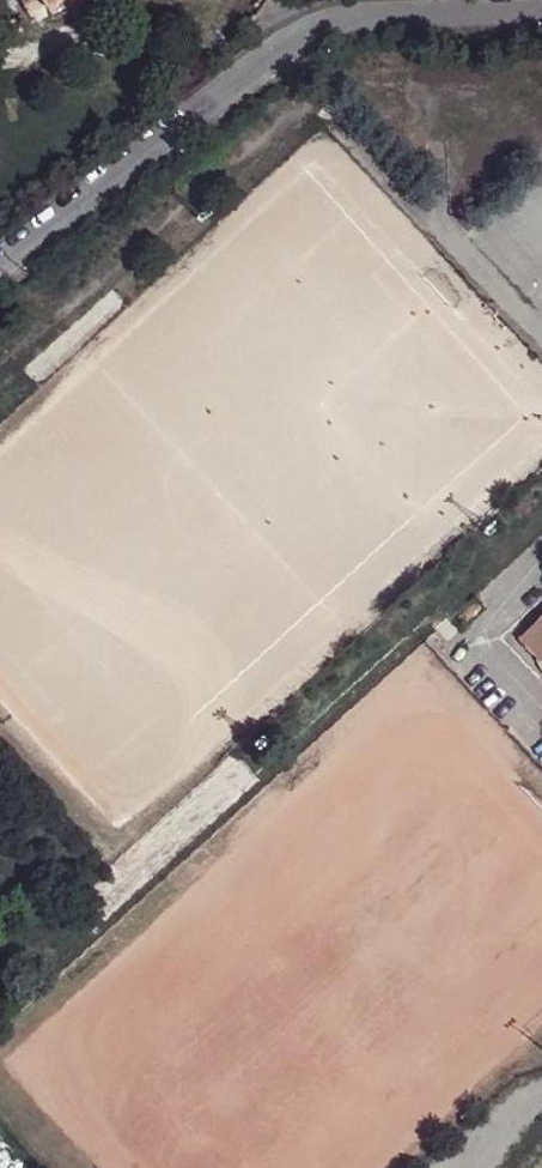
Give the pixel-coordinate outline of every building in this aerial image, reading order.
[(26,9),(42,1),(47,8),(62,0),(21,0),(26,9)] [(39,387),(125,307),(110,292),(23,370),(39,387)] [(523,640),(541,660),(541,622),(523,640)]
